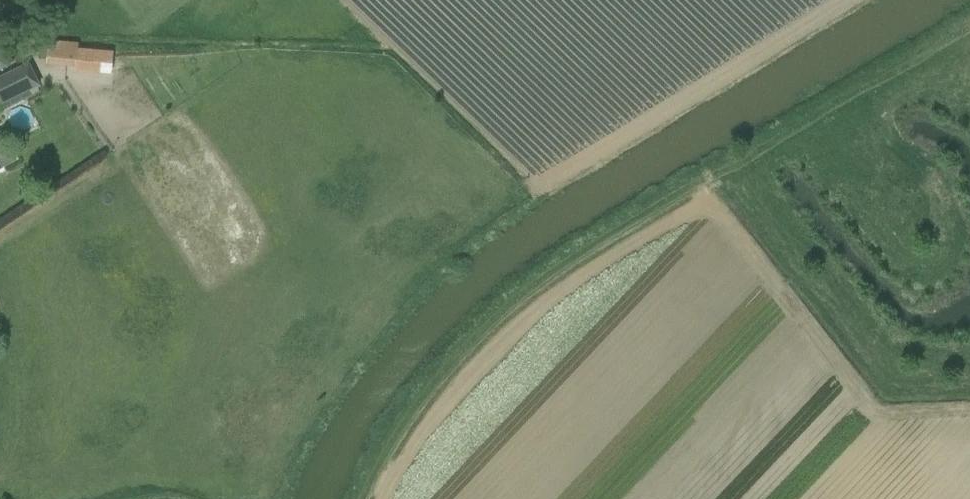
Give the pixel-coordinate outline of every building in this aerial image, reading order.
[(12,62),(6,49),(0,38),(0,68),(12,62)] [(78,49),(78,43),(48,40),(45,65),(74,68),(74,73),(111,76),(113,53),(78,49)] [(28,63),(0,77),(0,104),(39,86),(28,63)]
